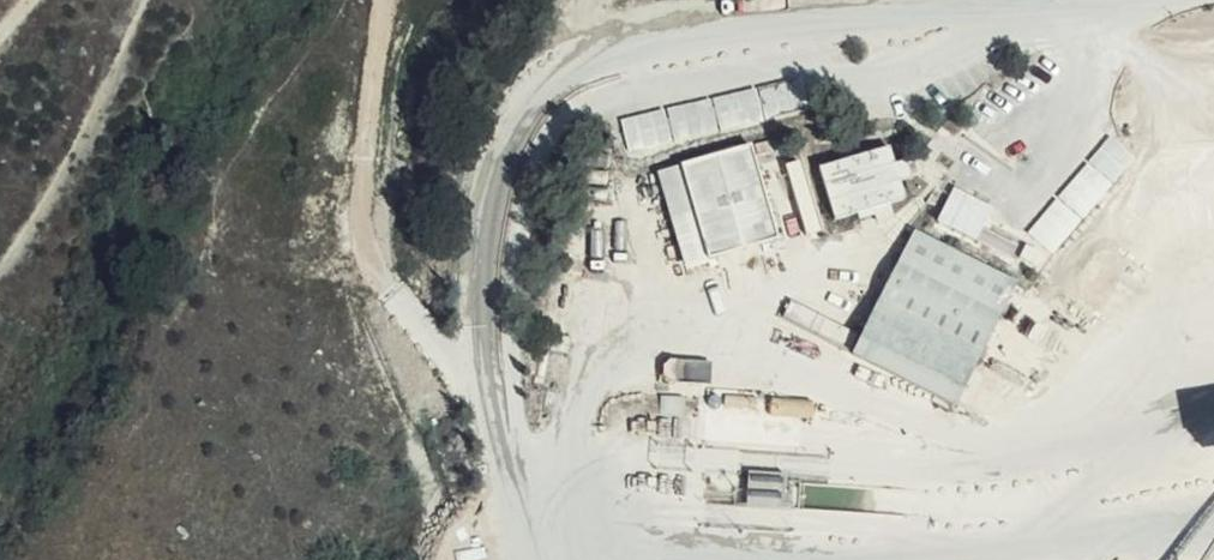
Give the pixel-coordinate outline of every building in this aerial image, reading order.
[(629,148),(808,113),(801,79),(622,115),(629,148)] [(1049,251),(1138,160),(1113,137),(1025,228),(1049,251)] [(894,158),(885,161),(879,140),(809,160),(826,217),(898,198),(892,181),(900,178),(894,158)] [(748,143),(657,171),(686,267),(778,238),(748,143)] [(936,227),(1000,262),(1013,237),(949,203),(936,227)] [(903,231),(842,357),(898,382),(941,403),(1002,278),(903,231)] [(877,427),(898,382),(842,357),(821,400),(877,427)] [(1190,398),(1201,482),(1202,490),(1203,501),(1213,500),(1213,395),(1190,398)] [(946,559),(1009,559),(1018,504),(1019,497),(1020,484),(957,473),(942,559),(946,559)] [(1202,490),(1201,482),(1019,497),(1018,504),(1202,490)]
